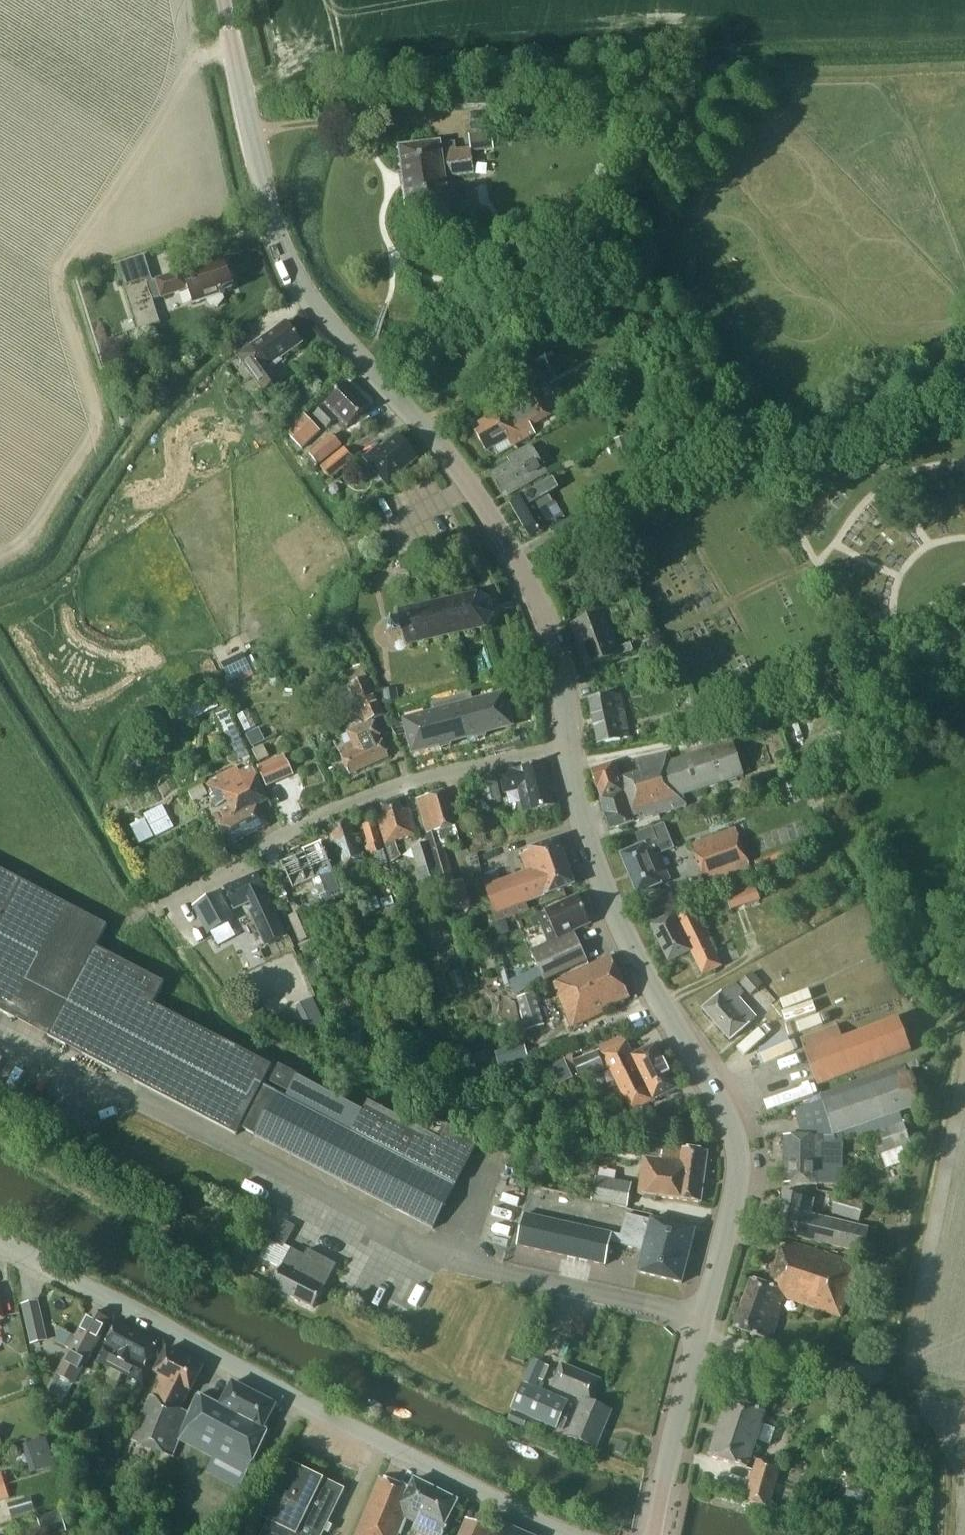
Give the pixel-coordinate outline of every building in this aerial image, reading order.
[(463,91),(464,108),(494,106),(492,89),(463,91)] [(494,150),(492,132),(469,134),(471,148),(471,152),(494,150)] [(445,178),(474,174),(471,152),(471,148),(442,152),(440,142),(400,147),(408,210),(449,205),(446,184),(445,178)] [(139,329),(160,322),(153,300),(188,289),(193,303),(206,299),(208,305),(218,307),(218,306),(223,299),(222,295),(225,294),(225,293),(235,289),(225,259),(204,266),(203,262),(182,269),(183,271),(153,281),(144,256),(119,264),(139,329)] [(280,359),(302,343),(286,321),(251,346),(252,347),(238,357),(264,392),(281,380),(273,368),(281,361),(280,359)] [(509,337),(517,351),(525,346),(517,332),(509,337)] [(527,386),(545,376),(528,346),(510,356),(527,386)] [(347,428),(370,405),(347,383),(314,415),(327,428),(337,418),(347,428)] [(497,455),(511,447),(535,434),(531,427),(550,416),(536,391),(520,401),(479,424),(483,431),(476,434),(486,452),(493,448),(497,455)] [(634,403),(626,391),(618,396),(626,408),(634,403)] [(285,433),(302,449),(320,431),(304,415),(285,433)] [(318,465),(342,445),(333,434),(309,454),(318,465)] [(401,472),(418,458),(398,434),(381,448),(379,445),(365,457),(389,487),(403,475),(401,472)] [(625,437),(615,440),(620,457),(631,453),(625,437)] [(508,495),(547,472),(532,447),(511,459),(513,464),(493,475),(502,491),(505,490),(508,495)] [(320,468),(330,479),(353,460),(343,448),(320,468)] [(531,537),(555,522),(542,499),(541,497),(548,493),(558,487),(553,479),(537,490),(512,504),(531,537)] [(581,528),(575,516),(552,527),(559,539),(581,528)] [(487,630),(495,617),(492,602),(479,594),(398,612),(401,624),(390,627),(393,639),(404,637),(407,648),(487,630)] [(571,624),(579,646),(613,634),(608,620),(620,615),(617,607),(605,612),(571,624)] [(613,634),(579,646),(587,668),(621,656),(621,655),(634,651),(631,643),(618,648),(613,634)] [(252,672),(244,654),(222,664),(231,682),(252,672)] [(345,675),(350,686),(349,686),(365,723),(384,714),(367,677),(366,677),(362,667),(345,675)] [(404,714),(406,722),(414,752),(440,745),(441,749),(451,746),(450,742),(475,736),(476,740),(486,737),(485,733),(511,726),(503,695),(472,704),(470,694),(433,704),(436,714),(424,717),(422,709),(404,714)] [(629,737),(627,725),(625,716),(621,694),(611,696),(611,695),(589,700),(598,744),(620,740),(620,739),(629,737)] [(205,696),(183,711),(190,721),(212,707),(205,696)] [(389,756),(373,721),(348,732),(352,742),(338,749),(350,774),(389,756)] [(246,735),(252,748),(265,742),(259,729),(246,735)] [(593,774),(610,830),(633,823),(633,822),(686,805),(682,794),(743,775),(743,773),(750,770),(741,742),(733,745),(732,741),(671,761),(668,751),(638,761),(641,772),(619,779),(614,763),(595,769),(593,774)] [(263,746),(253,750),(258,763),(269,758),(263,746)] [(267,786),(293,774),(287,759),(286,760),(284,755),(258,766),(267,786)] [(524,813),(554,806),(543,762),(514,769),(514,770),(500,774),(504,793),(519,789),(524,813)] [(230,846),(269,825),(258,805),(268,800),(252,766),(240,772),(237,767),(205,783),(217,807),(228,801),(233,811),(229,813),(227,809),(214,816),(230,846)] [(487,810),(485,802),(502,798),(498,777),(480,781),(481,783),(472,785),(478,811),(487,810)] [(449,913),(470,907),(464,880),(454,883),(443,848),(461,843),(456,826),(446,791),(417,799),(427,834),(426,834),(437,871),(449,913)] [(403,811),(400,800),(382,805),(385,816),(378,818),(390,860),(400,856),(396,841),(417,835),(410,809),(403,811)] [(167,806),(132,822),(142,843),(177,827),(167,806)] [(340,868),(363,861),(349,820),(326,828),(331,843),(332,842),(340,868)] [(363,827),(369,846),(365,848),(368,858),(375,856),(379,868),(388,866),(375,823),(363,827)] [(674,848),(665,828),(664,823),(636,835),(641,847),(621,855),(637,895),(670,881),(659,854),(674,848)] [(706,886),(751,869),(736,828),(690,844),(706,886)] [(527,872),(501,882),(496,870),(482,875),(485,887),(498,922),(529,911),(526,903),(574,885),(558,839),(520,853),(527,872)] [(334,871),(321,841),(303,849),(305,853),(282,863),(293,889),(320,877),(328,895),(340,890),(332,872),(334,871)] [(421,882),(437,877),(427,842),(410,847),(421,882)] [(761,871),(785,862),(782,852),(757,861),(761,871)] [(229,1131),(236,1135),(240,1128),(433,1229),(479,1142),(429,1116),(422,1130),(355,1095),(351,1102),(274,1062),(272,1066),(154,1004),(165,983),(97,947),(108,926),(0,869),(0,1011),(229,1131)] [(235,908),(248,902),(252,910),(249,912),(265,947),(286,936),(265,894),(257,874),(225,889),(235,908)] [(760,901),(755,885),(740,890),(746,906),(760,901)] [(193,906),(209,934),(234,919),(219,891),(193,906)] [(532,950),(540,969),(545,980),(588,961),(574,931),(591,924),(578,896),(545,911),(535,915),(547,943),(532,950)] [(721,966),(712,947),(702,927),(692,905),(650,925),(668,962),(691,952),(703,975),(721,966)] [(301,943),(315,936),(304,911),(290,917),(301,943)] [(494,924),(497,936),(509,932),(506,921),(494,924)] [(602,1010),(630,997),(611,956),(554,983),(572,1028),(603,1012),(602,1010)] [(740,984),(750,995),(762,985),(751,973),(740,984)] [(730,1041),(756,1018),(739,998),(745,994),(735,982),(703,1010),(730,1041)] [(785,1019),(817,1003),(809,989),(777,1005),(785,1019)] [(517,998),(527,1031),(544,1025),(534,992),(517,998)] [(823,1013),(791,1025),(795,1035),(827,1023),(823,1013)] [(911,1051),(898,1018),(843,1039),(838,1025),(800,1039),(817,1086),(911,1051)] [(365,1046),(360,1032),(339,1040),(344,1054),(365,1046)] [(609,1067),(619,1088),(629,1109),(606,1119),(613,1135),(644,1121),(638,1109),(677,1090),(656,1045),(633,1056),(627,1042),(602,1054),(601,1050),(574,1061),(581,1079),(609,1067)] [(489,1060),(486,1050),(471,1055),(474,1065),(489,1060)] [(797,1110),(803,1136),(785,1136),(784,1184),(818,1185),(818,1184),(843,1185),(843,1143),(864,1137),(871,1159),(911,1146),(900,1112),(919,1106),(909,1076),(913,1075),(911,1070),(920,1067),(918,1061),(905,1065),(821,1095),(823,1102),(797,1110)] [(531,1074),(536,1092),(551,1088),(546,1070),(531,1074)] [(682,1149),(663,1147),(636,1143),(634,1157),(643,1158),(638,1194),(701,1202),(707,1151),(683,1148),(682,1149)] [(562,1163),(560,1177),(571,1178),(573,1164),(562,1163)] [(591,1200),(627,1208),(632,1184),(596,1177),(591,1200)] [(774,1227),(796,1233),(795,1237),(863,1252),(869,1228),(810,1215),(813,1199),(783,1192),(774,1227)] [(859,1221),(864,1203),(837,1196),(832,1214),(859,1221)] [(524,1214),(521,1231),(518,1246),(605,1265),(610,1242),(644,1250),(638,1272),(682,1283),(695,1230),(651,1219),(651,1221),(626,1214),(621,1236),(524,1214)] [(305,1255),(293,1249),(285,1244),(295,1226),(284,1221),(272,1242),(269,1241),(260,1257),(282,1269),(272,1287),(313,1308),(336,1264),(308,1249),(305,1255)] [(840,1317),(850,1287),(858,1265),(784,1241),(769,1285),(751,1280),(734,1328),(771,1342),(786,1298),(840,1317)] [(37,1300),(21,1304),(30,1343),(47,1339),(37,1300)] [(87,1364),(109,1321),(93,1312),(91,1318),(87,1316),(76,1337),(72,1335),(66,1347),(71,1349),(57,1375),(49,1392),(65,1400),(74,1384),(85,1363),(87,1364)] [(147,1364),(158,1343),(117,1322),(98,1360),(144,1384),(153,1367),(147,1364)] [(172,1457),(180,1437),(190,1415),(181,1410),(191,1391),(192,1391),(204,1367),(167,1348),(155,1372),(160,1375),(151,1396),(133,1442),(172,1457)] [(525,1363),(528,1354),(515,1349),(512,1358),(525,1363)] [(555,1429),(568,1401),(537,1387),(546,1366),(532,1359),(521,1382),(523,1382),(510,1410),(512,1410),(507,1421),(523,1428),(534,1433),(539,1422),(555,1429)] [(601,1380),(561,1364),(551,1387),(580,1399),(564,1437),(571,1440),(571,1441),(595,1452),(612,1411),(592,1403),(601,1380)] [(190,1415),(180,1437),(182,1438),(174,1460),(238,1492),(268,1431),(264,1429),(276,1405),(233,1382),(221,1406),(199,1395),(190,1415)] [(763,1421),(766,1412),(728,1400),(709,1456),(742,1467),(748,1469),(751,1458),(755,1445),(757,1441),(770,1444),(774,1429),(762,1425),(763,1421)] [(64,1417),(76,1424),(79,1418),(84,1410),(72,1404),(64,1417)] [(31,1473),(55,1464),(46,1437),(22,1445),(31,1473)] [(770,1508),(778,1479),(782,1481),(786,1468),(757,1460),(745,1500),(770,1508)] [(345,1489),(289,1462),(262,1518),(269,1521),(262,1534),(322,1534),(345,1489)] [(458,1501),(415,1479),(410,1489),(380,1477),(356,1534),(398,1534),(398,1533),(401,1534),(407,1519),(417,1522),(413,1531),(422,1534),(445,1534),(449,1525),(446,1523),(458,1501)] [(5,1486),(0,1487),(0,1500),(8,1498),(5,1486)] [(31,1497),(7,1504),(11,1517),(35,1511),(31,1497)] [(60,1511),(38,1517),(43,1534),(54,1534),(66,1531),(60,1511)] [(263,1522),(252,1517),(244,1534),(257,1534),(263,1522)] [(497,1522),(493,1531),(467,1519),(460,1534),(528,1534),(497,1522)]
